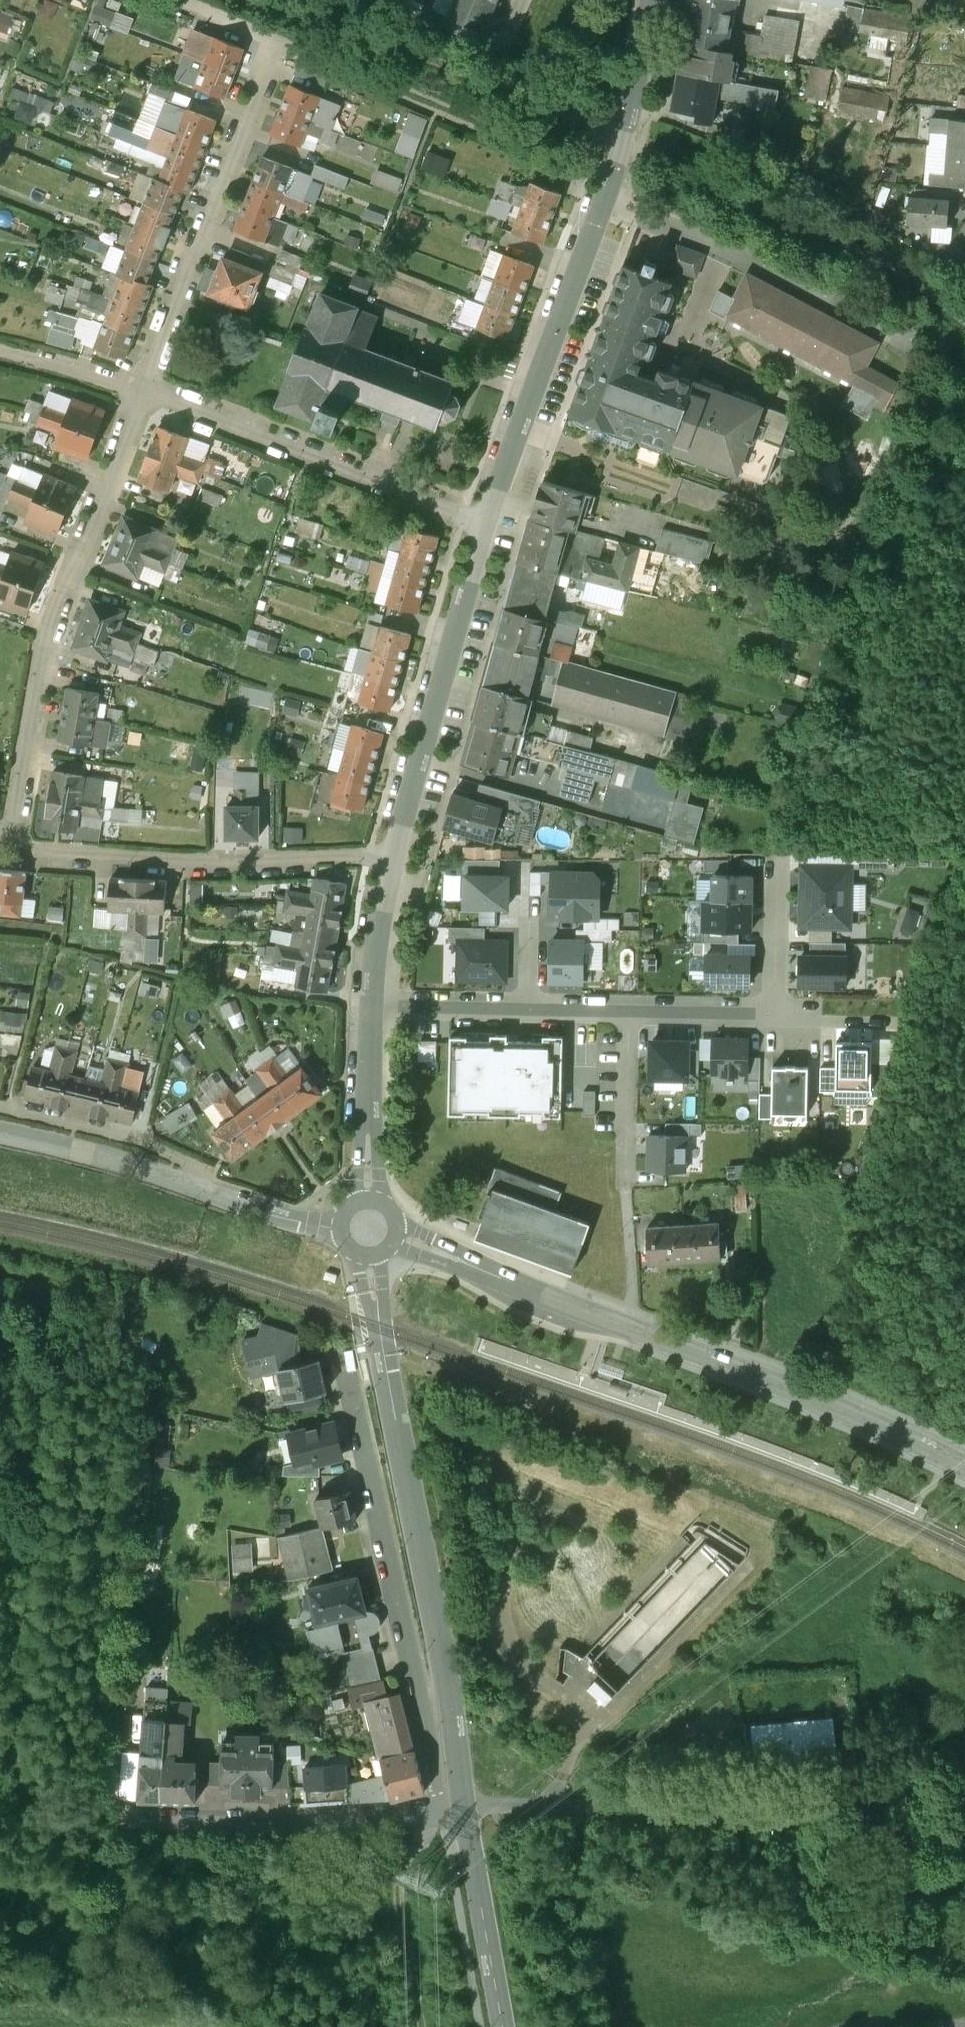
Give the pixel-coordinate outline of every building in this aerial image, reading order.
[(116,0),(109,0),(107,6),(119,10),(122,2),(116,0)] [(468,0),(455,0),(447,17),(462,23),(484,32),(493,11),(468,0)] [(493,11),(498,0),(468,0),(493,11)] [(717,0),(698,0),(690,45),(731,52),(739,4),(737,4),(717,0)] [(912,14),(923,16),(927,0),(915,0),(912,14)] [(447,17),(436,12),(431,23),(457,34),(462,23),(447,17)] [(0,16),(0,29),(13,33),(17,22),(0,16)] [(767,37),(742,33),(739,53),(794,62),(800,31),(801,22),(771,17),(767,37)] [(821,22),(802,19),(801,22),(800,31),(819,34),(821,22)] [(214,38),(195,30),(186,54),(205,62),(235,73),(244,49),(214,37),(214,38)] [(731,52),(690,45),(684,75),(724,82),(738,84),(742,63),(734,62),(736,53),(731,52)] [(193,58),(178,52),(173,66),(188,72),(193,58)] [(88,58),(76,54),(71,68),(83,73),(88,58)] [(204,62),(193,58),(188,72),(179,93),(191,97),(196,87),(225,98),(235,73),(205,62),(204,62)] [(724,82),(684,75),(677,113),(692,116),(691,122),(700,123),(700,124),(716,127),(722,96),(724,82)] [(170,89),(151,82),(147,93),(151,95),(166,101),(170,89)] [(738,84),(724,82),(722,96),(727,97),(726,101),(754,105),(747,145),(773,149),(780,104),(789,106),(791,93),(738,84)] [(320,96),(290,85),(281,110),(310,121),(320,96)] [(26,94),(11,88),(8,96),(23,102),(26,94)] [(179,93),(170,89),(166,101),(151,95),(141,119),(156,125),(158,126),(177,134),(177,133),(207,145),(216,120),(187,109),(191,97),(179,93)] [(53,102),(28,93),(24,103),(49,112),(53,102)] [(310,121),(281,110),(271,134),(313,150),(316,141),(316,140),(322,126),(310,122),(310,121)] [(955,120),(954,131),(949,130),(947,147),(952,148),(964,149),(964,121),(955,120)] [(413,122),(405,141),(415,144),(422,126),(413,122)] [(152,139),(113,124),(109,135),(137,146),(148,150),(152,139)] [(177,134),(158,126),(153,139),(152,139),(148,150),(168,158),(168,157),(198,169),(207,145),(177,133),(177,134)] [(338,132),(322,126),(316,140),(316,141),(333,147),(338,132)] [(148,150),(137,146),(133,155),(164,167),(168,158),(148,150)] [(952,148),(951,158),(946,157),(945,174),(964,176),(964,149),(952,148)] [(429,151),(421,169),(440,176),(447,157),(429,151)] [(198,169),(168,157),(164,167),(159,180),(159,181),(183,190),(183,191),(188,193),(198,169)] [(292,168),(262,157),(253,181),(283,193),(294,197),(302,200),(311,175),(292,168)] [(123,167),(107,161),(104,171),(119,176),(123,167)] [(349,177),(315,164),(311,175),(345,188),(349,177)] [(402,179),(378,170),(372,182),(397,192),(402,179)] [(931,173),(929,186),(964,189),(964,176),(945,174),(931,173)] [(183,190),(159,181),(159,180),(154,177),(144,202),(174,214),(183,191),(183,190)] [(517,186),(501,180),(495,198),(511,204),(515,192),(517,186)] [(283,193),(253,181),(244,205),(274,216),(283,193)] [(561,194),(531,183),(526,196),(515,192),(511,204),(521,208),(522,207),(552,218),(561,194)] [(115,192),(98,186),(94,195),(111,201),(115,192)] [(302,200),(294,197),(291,206),(305,212),(308,202),(302,200)] [(511,204),(495,198),(489,213),(505,219),(511,204)] [(949,202),(909,198),(907,223),(933,226),(933,224),(946,225),(949,202)] [(174,214),(144,202),(135,226),(167,238),(170,228),(169,227),(174,214)] [(274,216),(244,205),(234,230),(279,247),(288,223),(274,217),(274,216)] [(552,218),(522,207),(521,208),(512,232),(543,243),(552,218)] [(421,217),(411,213),(406,223),(417,227),(421,217)] [(167,238),(135,226),(135,227),(126,223),(118,242),(127,246),(126,250),(156,261),(161,247),(163,248),(167,238)] [(114,235),(97,228),(93,238),(108,243),(110,244),(114,235)] [(108,243),(94,239),(91,248),(105,252),(108,243)] [(960,250),(950,243),(938,262),(948,269),(960,250)] [(704,255),(679,246),(671,268),(696,277),(704,255)] [(253,256),(231,248),(227,259),(249,267),(253,256)] [(156,261),(126,250),(117,274),(122,277),(123,275),(147,284),(156,261)] [(303,258),(282,250),(277,261),(299,269),(303,258)] [(534,266),(492,250),(482,276),(494,280),(495,279),(525,290),(534,266)] [(227,259),(224,258),(210,293),(221,297),(220,300),(236,306),(237,303),(248,307),(251,300),(255,302),(259,290),(256,289),(262,272),(249,267),(227,259)] [(693,385),(678,380),(678,378),(659,371),(656,379),(639,373),(654,331),(662,334),(662,333),(666,334),(670,323),(666,322),(667,320),(659,318),(671,283),(652,276),(655,267),(646,264),(643,273),(623,266),(572,408),(578,421),(592,426),(601,421),(611,425),(612,431),(642,442),(643,445),(662,451),(665,450),(671,452),(672,450),(734,473),(740,471),(742,476),(763,483),(769,480),(790,422),(787,415),(768,408),(760,411),(758,405),(694,382),(693,385)] [(297,273),(276,265),(271,277),(292,285),(297,273)] [(117,274),(113,273),(104,296),(113,300),(114,299),(143,311),(153,286),(147,284),(123,275),(122,277),(117,274)] [(877,344),(747,275),(735,298),(719,290),(714,300),(710,311),(725,319),(727,315),(855,382),(842,406),(867,418),(875,404),(886,409),(898,385),(865,367),(877,344)] [(85,278),(77,276),(74,286),(82,288),(85,278)] [(525,290),(495,279),(494,280),(482,276),(473,300),(485,304),(486,303),(516,314),(525,290)] [(358,277),(352,292),(366,297),(372,282),(358,277)] [(66,290),(50,285),(46,300),(62,304),(64,294),(80,299),(84,289),(82,288),(74,286),(68,285),(66,290)] [(104,296),(101,295),(84,289),(80,299),(80,301),(83,302),(77,316),(80,317),(92,320),(93,319),(104,323),(104,322),(134,334),(143,311),(114,299),(113,300),(104,296)] [(322,295),(310,328),(307,327),(290,372),(291,374),(280,406),(318,422),(317,424),(337,431),(350,395),(372,403),(375,409),(382,407),(387,409),(384,417),(401,423),(404,415),(439,428),(442,419),(449,421),(456,417),(461,404),(457,396),(452,393),(456,382),(423,370),(423,369),(418,366),(417,368),(415,367),(417,361),(407,357),(404,364),(399,361),(396,355),(388,357),(367,350),(379,318),(357,310),(358,308),(322,295)] [(516,314),(486,303),(485,304),(477,328),(497,335),(497,336),(507,340),(511,329),(516,314)] [(77,316),(59,312),(56,322),(77,328),(80,317),(77,316)] [(104,323),(93,319),(92,320),(80,317),(77,328),(77,330),(75,334),(86,338),(84,342),(83,343),(85,344),(85,343),(95,346),(95,347),(125,358),(134,334),(104,322),(104,323)] [(467,320),(458,317),(452,331),(462,335),(467,320)] [(73,399),(51,391),(46,405),(45,405),(42,414),(96,434),(105,411),(73,399)] [(45,405),(30,399),(26,410),(32,413),(41,416),(42,414),(45,405)] [(41,416),(32,413),(29,421),(38,424),(41,416)] [(96,434),(42,414),(41,416),(38,424),(60,433),(56,446),(88,458),(96,434)] [(188,437),(158,427),(149,453),(202,472),(205,462),(182,454),(188,437)] [(202,472),(149,453),(139,479),(169,490),(175,473),(198,482),(202,472)] [(226,465),(206,459),(205,462),(202,472),(221,479),(226,465)] [(17,479),(6,474),(2,485),(13,488),(17,479)] [(76,488),(44,474),(39,488),(17,479),(13,488),(35,498),(35,497),(35,498),(66,511),(76,488)] [(598,495),(546,481),(535,519),(570,528),(577,530),(582,513),(592,516),(598,495)] [(2,485),(0,489),(0,501),(6,503),(9,498),(13,488),(2,485)] [(222,495),(202,487),(197,499),(218,507),(222,495)] [(66,511),(35,498),(35,497),(35,498),(13,488),(9,498),(31,507),(25,521),(57,534),(66,511)] [(156,530),(124,517),(119,529),(116,531),(115,534),(115,538),(114,540),(169,562),(173,553),(172,552),(150,543),(156,530)] [(535,519),(532,518),(529,530),(566,540),(570,528),(535,519)] [(394,535),(375,528),(371,541),(390,548),(394,535)] [(428,534),(407,528),(400,554),(431,562),(436,547),(439,536),(428,533),(428,534)] [(698,536),(664,528),(658,552),(665,554),(692,561),(698,536)] [(566,540),(529,530),(521,560),(558,570),(562,556),(565,557),(569,541),(566,540)] [(169,562),(114,540),(113,543),(111,544),(109,548),(109,551),(110,551),(105,563),(137,576),(137,575),(159,585),(163,576),(164,572),(169,562)] [(641,547),(622,542),(616,565),(635,570),(641,547)] [(658,552),(641,547),(635,570),(630,590),(654,596),(656,587),(665,554),(658,552)] [(189,554),(174,548),(172,552),(173,553),(169,562),(183,568),(189,554)] [(0,550),(0,575),(36,587),(44,563),(12,552),(11,554),(0,550)] [(431,562),(400,554),(394,578),(425,586),(431,562)] [(616,565),(590,558),(584,578),(588,579),(622,588),(630,590),(635,570),(616,565)] [(386,565),(371,559),(366,572),(371,574),(382,577),(386,565)] [(558,570),(521,560),(508,604),(548,615),(550,607),(557,580),(575,584),(577,576),(558,570)] [(183,568),(169,562),(164,572),(163,576),(177,582),(183,568)] [(382,577),(371,574),(366,589),(378,592),(382,577)] [(0,575),(0,586),(0,587),(0,601),(28,611),(36,587),(0,575)] [(425,586),(394,578),(386,603),(417,612),(425,586)] [(622,588),(588,579),(585,588),(620,597),(622,588)] [(662,588),(656,587),(654,596),(660,598),(662,588)] [(123,611),(90,600),(86,613),(85,613),(83,615),(82,618),(83,621),(82,624),(137,643),(141,633),(118,625),(123,611)] [(548,615),(508,604),(498,641),(567,659),(571,660),(575,647),(559,642),(560,638),(576,642),(581,624),(548,615)] [(588,615),(573,611),(568,612),(550,607),(548,615),(581,624),(585,626),(588,615)] [(383,615),(374,612),(372,620),(381,622),(383,615)] [(137,643),(82,624),(81,627),(78,629),(77,632),(78,635),(74,648),(106,659),(107,658),(130,666),(133,658),(132,657),(137,643)] [(411,635),(380,626),(373,652),(404,660),(411,635)] [(567,659),(498,641),(486,684),(530,696),(555,703),(567,659)] [(159,650),(137,643),(132,657),(133,658),(154,666),(159,650)] [(404,660),(373,652),(366,676),(397,685),(404,660)] [(571,660),(567,659),(555,703),(667,734),(677,691),(571,660)] [(397,685),(366,676),(359,702),(390,710),(397,685)] [(530,696),(486,684),(476,718),(529,733),(543,736),(547,719),(549,714),(527,708),(530,696)] [(99,693),(67,687),(63,713),(95,719),(95,718),(99,693)] [(690,695),(677,691),(667,734),(690,741),(695,718),(684,715),(690,695)] [(124,709),(110,707),(108,720),(109,720),(109,721),(121,723),(124,709)] [(95,719),(63,713),(59,739),(104,747),(109,721),(109,720),(108,720),(95,718),(95,719)] [(529,733),(476,718),(464,761),(511,774),(518,749),(524,750),(529,733)] [(573,726),(547,719),(543,736),(592,750),(594,739),(571,733),(573,726)] [(384,733),(352,725),(345,750),(377,759),(384,733)] [(543,736),(529,733),(524,750),(544,756),(543,758),(570,766),(563,793),(591,800),(597,776),(677,797),(683,774),(592,750),(543,736)] [(306,742),(291,737),(288,751),(301,755),(306,742)] [(209,748),(200,746),(198,755),(207,757),(209,748)] [(377,759),(345,750),(339,775),(370,783),(377,759)] [(84,776),(53,771),(49,798),(104,807),(106,797),(101,796),(104,779),(84,776)] [(677,797),(667,833),(697,841),(706,805),(689,801),(695,778),(683,774),(677,797)] [(370,783),(339,775),(332,800),(352,806),(363,808),(370,783)] [(542,798),(483,782),(479,797),(456,790),(445,827),(494,841),(496,835),(515,841),(521,818),(533,817),(532,807),(540,806),(542,798)] [(249,797),(249,786),(235,786),(235,787),(235,806),(226,806),(226,838),(258,838),(258,806),(258,796),(253,796),(253,797),(249,797)] [(104,807),(49,798),(44,826),(76,831),(77,820),(84,821),(83,824),(101,827),(103,818),(103,817),(104,807)] [(352,806),(333,800),(331,806),(350,811),(352,806)] [(129,808),(104,807),(103,817),(103,818),(111,820),(128,822),(129,808)] [(302,829),(286,829),(286,841),(302,842),(302,829)] [(858,854),(858,865),(895,866),(895,854),(858,854)] [(501,860),(464,859),(464,874),(465,874),(500,875),(501,860)] [(704,859),(705,871),(729,871),(728,859),(704,859)] [(802,866),(801,925),(809,926),(832,926),(832,929),(849,929),(850,867),(802,866)] [(0,868),(0,899),(4,899),(2,913),(20,915),(22,901),(23,901),(26,871),(0,868)] [(542,871),(530,871),(530,895),(541,895),(542,883),(542,871)] [(553,872),(542,871),(542,883),(552,883),(553,872)] [(593,873),(553,872),(552,883),(552,917),(584,917),(599,918),(600,880),(593,873)] [(500,875),(465,874),(465,907),(508,908),(509,875),(500,875)] [(713,875),(713,899),(752,900),(752,875),(713,875)] [(139,879),(111,878),(109,909),(112,909),(110,927),(126,928),(125,935),(136,935),(139,879)] [(346,884),(315,878),(312,896),(275,889),(273,899),(286,902),(341,911),(341,910),(346,884)] [(167,880),(139,879),(136,935),(146,936),(146,933),(158,933),(160,911),(165,911),(167,880)] [(286,902),(273,899),(272,910),(284,912),(286,902)] [(751,931),(752,900),(713,899),(703,899),(703,930),(739,931),(751,931)] [(341,911),(286,902),(284,912),(308,916),(306,932),(336,937),(338,926),(339,926),(342,910),(341,910),(341,911)] [(599,918),(584,917),(584,929),(612,930),(619,930),(619,918),(599,918)] [(832,926),(809,926),(809,942),(811,942),(832,942),(832,929),(832,926)] [(449,927),(449,940),(459,940),(485,940),(485,927),(449,927)] [(584,929),(576,929),(576,941),(612,941),(612,930),(584,929)] [(739,931),(703,930),(703,942),(729,942),(739,942),(739,931)] [(336,937),(306,932),(305,933),(293,931),(291,946),(278,944),(278,946),(276,954),(332,964),(332,965),(335,949),(334,949),(336,937)] [(136,935),(125,935),(124,950),(135,950),(136,935)] [(146,936),(136,935),(135,950),(145,950),(146,936)] [(485,940),(459,940),(458,980),(506,981),(507,941),(485,940)] [(584,941),(551,940),(550,980),(583,981),(583,969),(588,969),(588,954),(583,954),(584,941)] [(703,942),(694,941),(694,953),(706,953),(728,954),(729,942),(703,942)] [(832,942),(811,942),(810,956),(846,957),(847,942),(832,942)] [(846,959),(865,960),(866,943),(847,942),(846,959)] [(275,946),(266,945),(266,946),(258,946),(258,954),(265,955),(265,954),(276,955),(276,954),(278,946),(275,946)] [(728,954),(706,953),(705,984),(750,985),(751,955),(728,954)] [(276,955),(265,954),(265,955),(263,966),(265,966),(265,969),(274,970),(274,971),(275,964),(276,955)] [(332,964),(276,954),(276,955),(275,964),(274,971),(274,970),(272,979),(296,985),(296,986),(327,991),(332,965),(332,964)] [(810,956),(800,956),(800,986),(846,987),(846,957),(810,956)] [(122,993),(110,989),(108,997),(120,1000),(122,993)] [(16,1035),(4,1034),(2,1044),(14,1045),(16,1035)] [(468,1035),(450,1035),(449,1114),(466,1114),(466,1111),(489,1111),(489,1115),(522,1115),(522,1112),(545,1112),(545,1116),(561,1116),(563,1037),(543,1036),(543,1041),(509,1040),(509,1035),(491,1034),(491,1039),(468,1039),(468,1035)] [(749,1037),(712,1037),(712,1073),(722,1073),(722,1076),(738,1076),(738,1073),(749,1073),(749,1057),(749,1037)] [(79,1041),(70,1038),(67,1048),(77,1050),(79,1041)] [(850,1042),(837,1041),(836,1067),(836,1089),(871,1089),(872,1042),(860,1041),(860,1040),(850,1040),(850,1042)] [(688,1049),(688,1041),(652,1041),(651,1077),(688,1078),(688,1049)] [(85,1042),(79,1064),(89,1067),(89,1066),(95,1045),(85,1042)] [(50,1069),(33,1065),(25,1096),(52,1103),(52,1104),(53,1104),(60,1072),(67,1048),(57,1045),(50,1069)] [(67,1048),(60,1072),(53,1104),(68,1108),(68,1107),(79,1109),(86,1078),(70,1074),(77,1050),(67,1048)] [(120,1052),(111,1049),(109,1058),(118,1060),(120,1052)] [(699,1050),(688,1049),(688,1078),(687,1085),(699,1086),(699,1050)] [(131,1054),(120,1052),(118,1060),(128,1063),(131,1054)] [(302,1066),(288,1077),(274,1057),(265,1063),(299,1109),(322,1092),(302,1066)] [(760,1057),(749,1057),(749,1073),(748,1093),(760,1093),(760,1057)] [(105,1070),(89,1066),(89,1067),(86,1078),(79,1109),(91,1112),(91,1113),(105,1117),(118,1060),(109,1058),(108,1058),(105,1070)] [(118,1060),(105,1117),(106,1117),(107,1116),(133,1122),(140,1091),(123,1087),(129,1064),(129,1063),(128,1063),(118,1060)] [(299,1109),(265,1063),(257,1069),(272,1089),(260,1098),(259,1099),(278,1125),(288,1118),(299,1109)] [(786,1067),(773,1067),(772,1093),(772,1113),(808,1113),(808,1067),(796,1067),(796,1066),(786,1066),(786,1067)] [(836,1067),(820,1067),(820,1092),(836,1092),(836,1089),(836,1067)] [(230,1088),(218,1071),(209,1077),(222,1095),(230,1088)] [(209,1077),(199,1084),(206,1093),(201,1097),(207,1106),(214,1101),(222,1095),(209,1077)] [(250,1083),(235,1094),(231,1088),(230,1088),(222,1095),(256,1141),(268,1132),(269,1133),(278,1125),(259,1099),(260,1098),(250,1083)] [(597,1112),(597,1088),(583,1088),(583,1112),(597,1112)] [(772,1093),(760,1093),(760,1118),(772,1118),(772,1113),(772,1093)] [(228,1120),(214,1131),(233,1157),(256,1141),(222,1095),(214,1101),(228,1120)] [(702,1123),(666,1122),(666,1135),(686,1135),(702,1135),(702,1123)] [(686,1171),(686,1135),(666,1135),(648,1135),(648,1171),(686,1171)] [(563,1190),(496,1166),(487,1190),(489,1190),(488,1195),(490,1196),(479,1227),(577,1261),(591,1222),(556,1209),(563,1190)] [(468,1223),(456,1219),(454,1225),(466,1229),(468,1223)] [(720,1224),(683,1226),(685,1262),(722,1259),(720,1224)] [(683,1226),(648,1228),(650,1264),(685,1262),(683,1226)] [(577,1261),(479,1227),(476,1237),(574,1272),(577,1261)] [(299,1335),(264,1324),(260,1336),(295,1347),(299,1335)] [(317,1360),(298,1364),(295,1347),(260,1336),(244,1339),(251,1375),(262,1373),(281,1369),(283,1381),(289,1411),(324,1404),(322,1392),(327,1391),(321,1362),(319,1360),(317,1360)] [(281,1369),(262,1373),(264,1385),(283,1381),(281,1369)] [(283,1381),(264,1385),(270,1415),(289,1411),(283,1381)] [(335,1427),(291,1437),(298,1465),(317,1460),(318,1465),(320,1465),(342,1459),(335,1427)] [(298,1465),(291,1437),(277,1440),(284,1468),(298,1465)] [(298,1465),(284,1468),(282,1477),(289,1478),(320,1478),(320,1465),(318,1465),(317,1460),(298,1465)] [(350,1491),(317,1500),(324,1529),(357,1520),(350,1491)] [(324,1529),(290,1537),(292,1581),(330,1572),(324,1529)] [(701,1534),(583,1655),(618,1689),(736,1568),(701,1534)] [(250,1545),(233,1545),(233,1555),(249,1555),(250,1545)] [(357,1577),(310,1589),(311,1595),(306,1597),(309,1610),(314,1609),(319,1630),(309,1632),(314,1653),(345,1646),(339,1619),(355,1615),(366,1613),(357,1577)] [(373,1613),(369,1612),(366,1613),(355,1615),(363,1649),(364,1651),(374,1649),(371,1635),(375,1634),(378,1631),(380,1627),(381,1623),(380,1619),(377,1615),(373,1613)] [(363,1649),(344,1653),(352,1688),(382,1681),(374,1649),(364,1651),(363,1649)] [(386,1681),(349,1690),(355,1712),(377,1707),(376,1703),(391,1699),(386,1681)] [(168,1692),(146,1692),(146,1704),(167,1705),(168,1692)] [(391,1699),(376,1703),(377,1707),(383,1733),(375,1735),(381,1761),(413,1752),(400,1697),(391,1699)] [(167,1705),(146,1704),(141,1756),(140,1756),(139,1767),(140,1768),(137,1805),(158,1806),(165,1723),(167,1705)] [(192,1707),(167,1705),(165,1723),(184,1724),(191,1725),(192,1707)] [(832,1719),(751,1726),(754,1759),(835,1752),(832,1719)] [(184,1724),(165,1723),(158,1806),(193,1807),(197,1765),(181,1763),(184,1724)] [(247,1739),(235,1738),(234,1746),(220,1746),(220,1767),(220,1790),(219,1790),(219,1791),(230,1791),(230,1799),(246,1799),(247,1739)] [(259,1739),(247,1739),(246,1799),(261,1800),(261,1792),(272,1792),(273,1762),(274,1748),(259,1747),(259,1739)] [(413,1752),(381,1761),(385,1779),(375,1782),(376,1787),(381,1787),(381,1803),(391,1803),(423,1794),(413,1752)] [(287,1766),(277,1766),(273,1762),(272,1792),(288,1793),(287,1766)] [(220,1767),(208,1766),(207,1790),(219,1790),(220,1790),(220,1767)] [(305,1791),(302,1791),(304,1809),(381,1803),(381,1787),(376,1787),(375,1782),(345,1789),(343,1767),(303,1770),(305,1791)]
